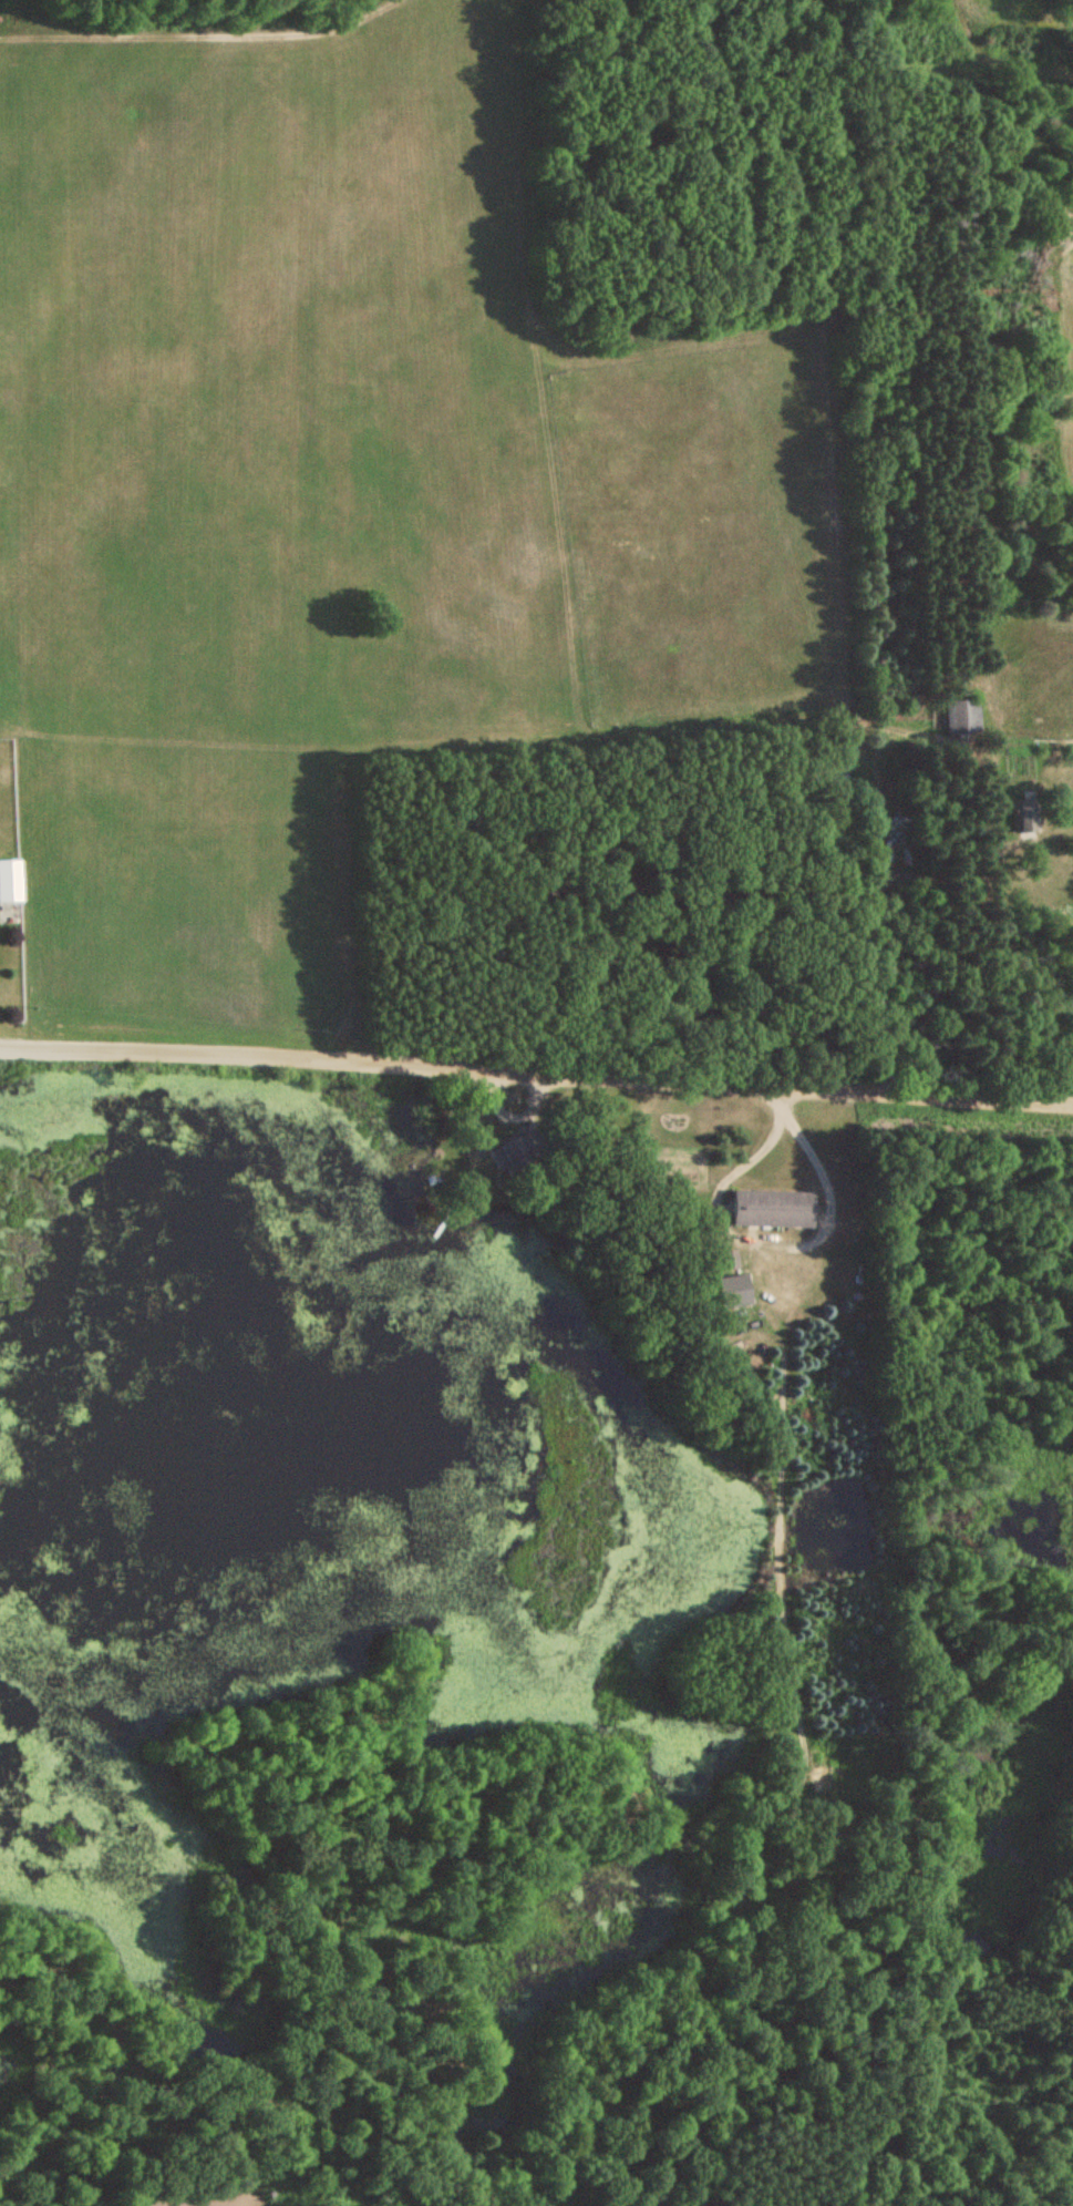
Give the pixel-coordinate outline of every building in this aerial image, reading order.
[(979,700),(945,700),(945,734),(979,734),(979,700)] [(1012,836),(1038,836),(1038,799),(1012,799),(1012,836)] [(0,860),(0,903),(19,903),(19,860),(0,860)] [(522,1135),(496,1145),(508,1175),(534,1165),(522,1135)] [(811,1227),(812,1192),(730,1191),(730,1227),(811,1227)]
